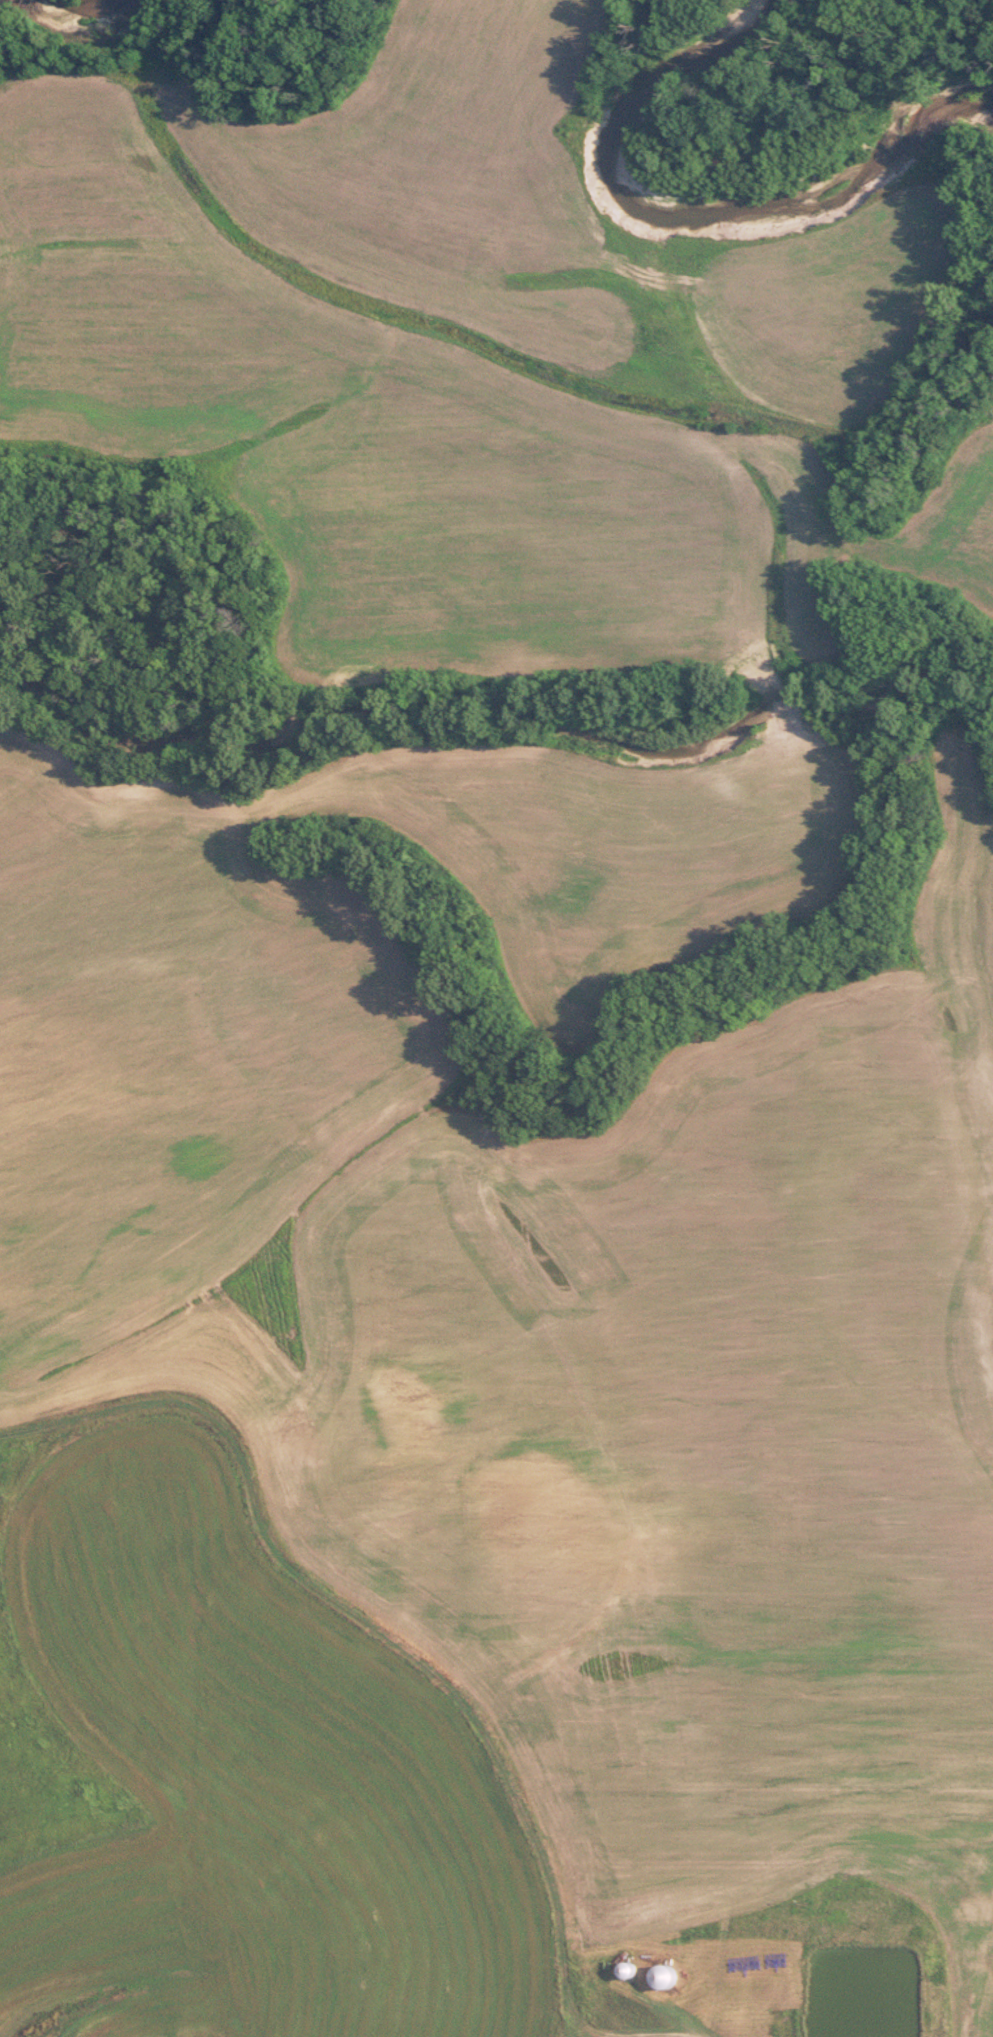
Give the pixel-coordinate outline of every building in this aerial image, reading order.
[(681,1976),(668,1964),(653,1980),(666,1991),(681,1976)] [(633,1978),(636,1967),(626,1965),(623,1975),(633,1978)]
